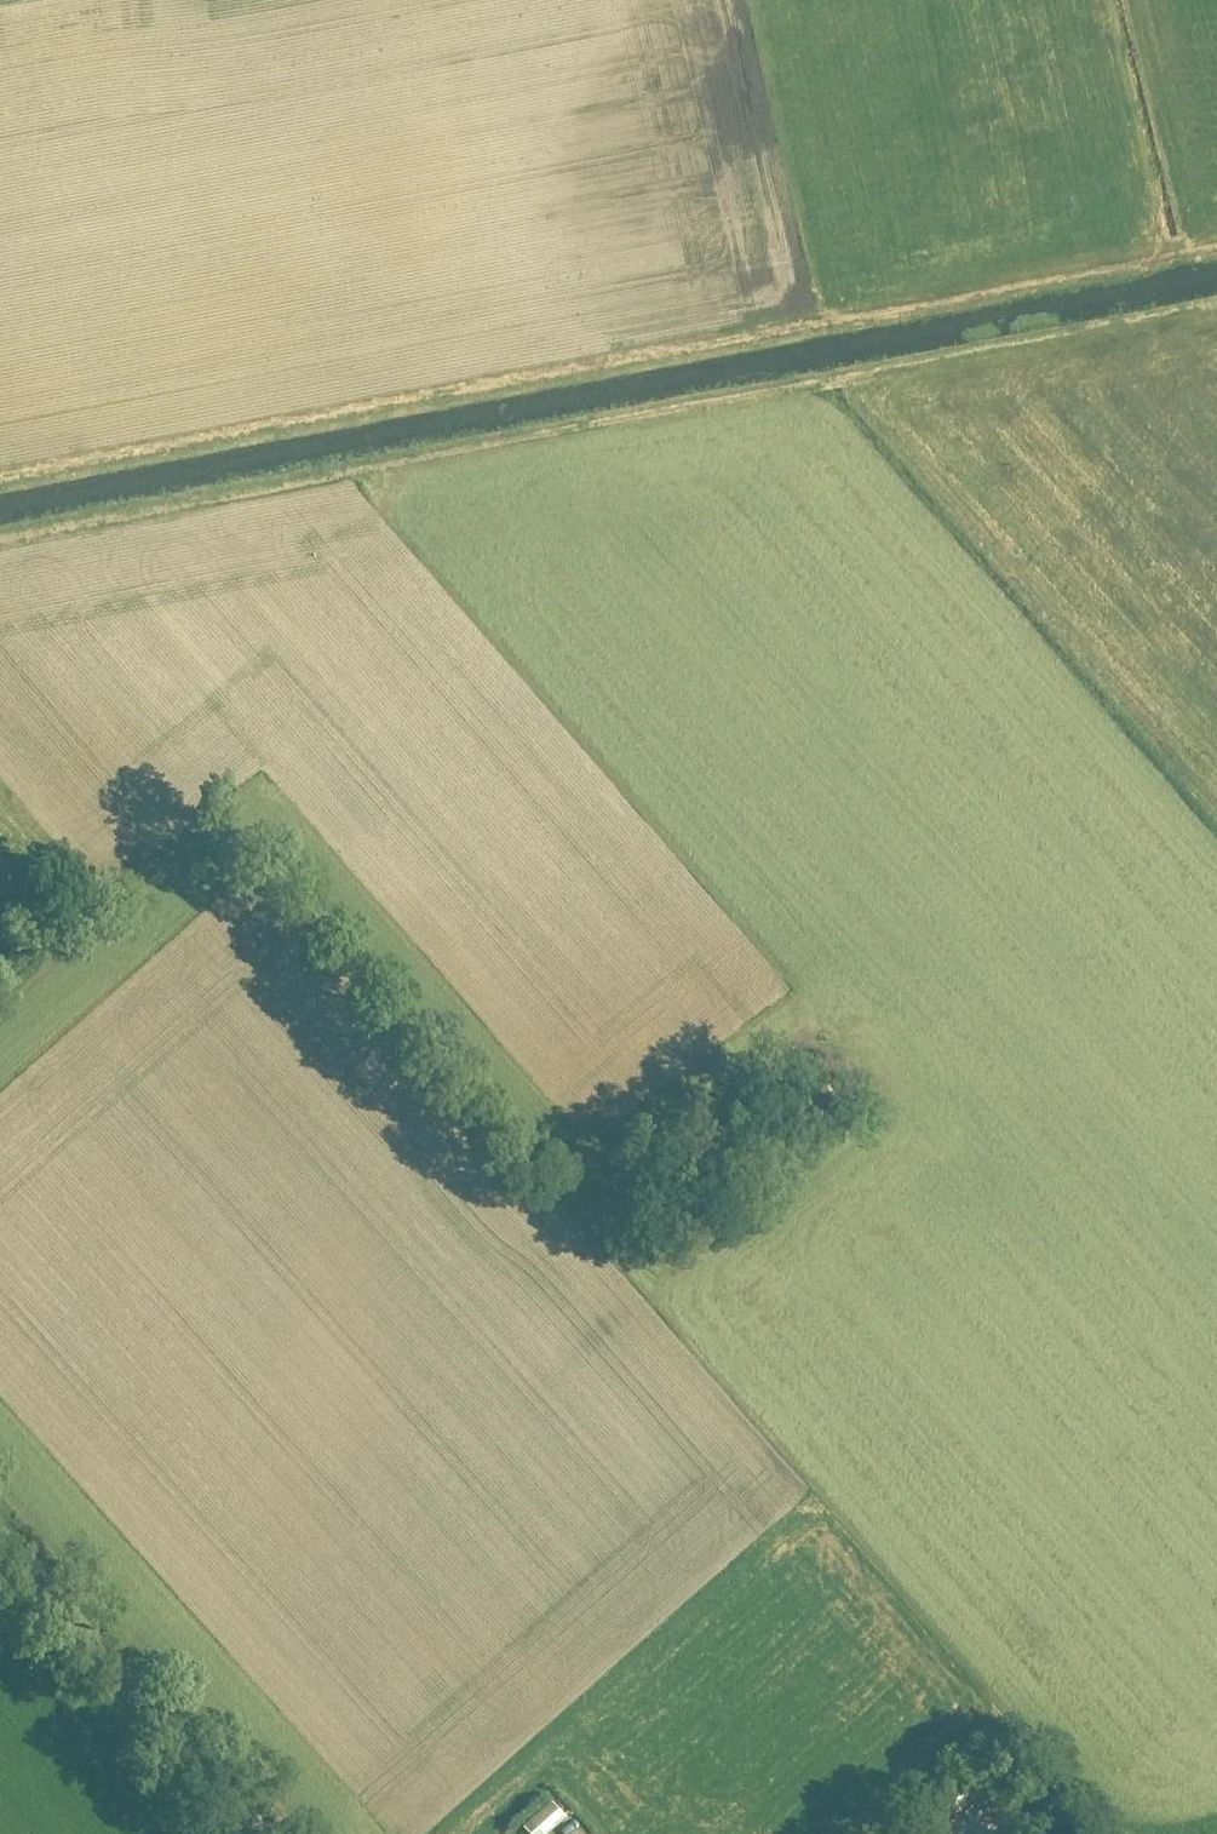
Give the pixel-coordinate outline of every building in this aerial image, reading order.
[(997,1796),(981,1811),(995,1827),(1012,1811),(997,1796)] [(564,1821),(551,1806),(530,1824),(539,1833),(550,1833),(564,1821)]
